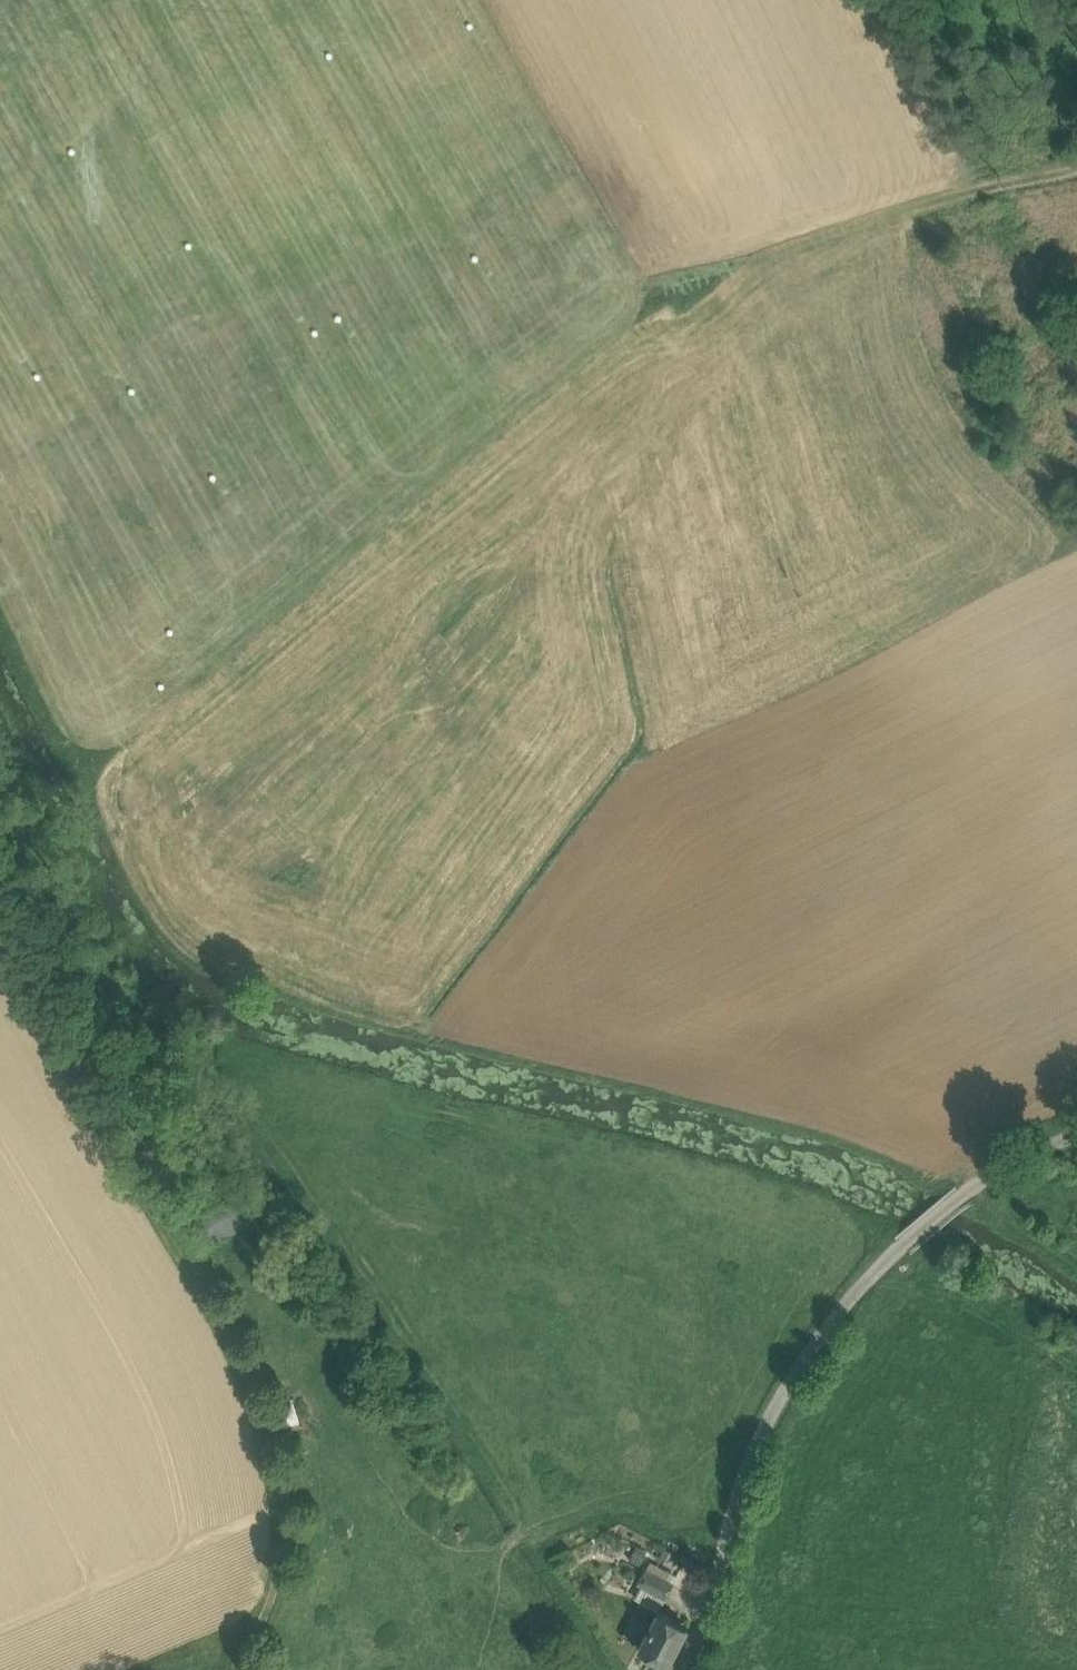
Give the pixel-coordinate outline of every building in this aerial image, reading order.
[(240,1205),(235,1207),(232,1202),(210,1213),(215,1224),(223,1239),(250,1225),(240,1205)] [(210,1213),(196,1220),(201,1231),(215,1224),(210,1213)] [(672,1585),(645,1570),(637,1585),(665,1599),(672,1585)] [(688,1627),(657,1611),(638,1649),(668,1664),(688,1627)]
